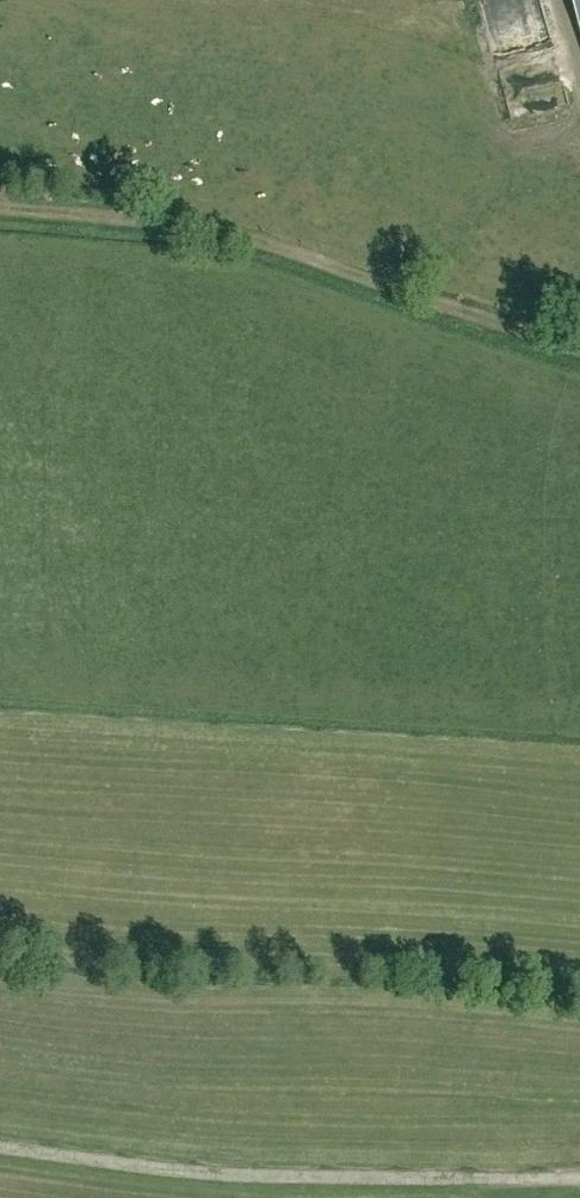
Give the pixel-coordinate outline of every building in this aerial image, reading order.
[(579,30),(579,0),(572,0),(579,30)]
